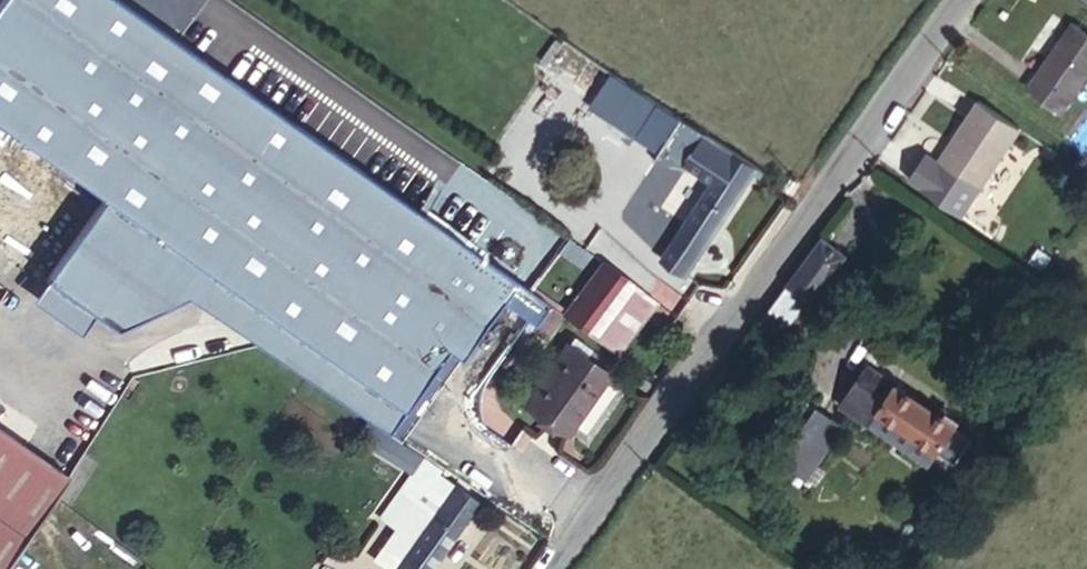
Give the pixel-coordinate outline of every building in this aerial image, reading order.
[(217,264),(398,396),(441,336),(454,347),(492,295),(503,303),(516,284),(506,276),(125,0),(0,0),(0,106),(106,183),(47,265),(65,277),(116,314),(186,280),(207,268),(205,266),(210,260),(217,264)] [(990,88),(1025,112),(1069,50),(1034,25),(990,88)] [(631,129),(647,106),(601,73),(585,96),(631,129)] [(690,136),(647,106),(631,129),(628,134),(670,164),(684,145),(690,136)] [(914,158),(953,187),(985,138),(947,111),(914,158)] [(709,162),(684,145),(670,164),(696,182),(651,245),(674,261),(734,174),(712,159),(709,162)] [(775,184),(769,180),(764,187),(762,191),(767,195),(775,184)] [(799,245),(766,293),(793,312),(827,264),(799,245)] [(207,268),(217,264),(210,260),(205,266),(207,268)] [(608,280),(583,262),(573,276),(597,293),(608,280)] [(392,430),(454,347),(441,336),(398,396),(217,264),(207,268),(186,280),(222,306),(392,430)] [(573,276),(552,304),(590,331),(610,302),(597,293),(573,276)] [(539,300),(516,284),(503,303),(524,318),(539,300)] [(793,312),(766,293),(743,323),(771,343),(793,312)] [(598,372),(554,344),(512,401),(556,432),(598,372)] [(803,396),(766,455),(804,478),(841,420),(803,396)] [(937,437),(881,398),(864,421),(922,460),(937,437)] [(64,466),(0,420),(0,504),(29,525),(51,489),(64,466)] [(424,471),(366,547),(397,568),(398,568),(455,496),(424,471)] [(29,525),(0,504),(0,568),(3,568),(29,525)]
